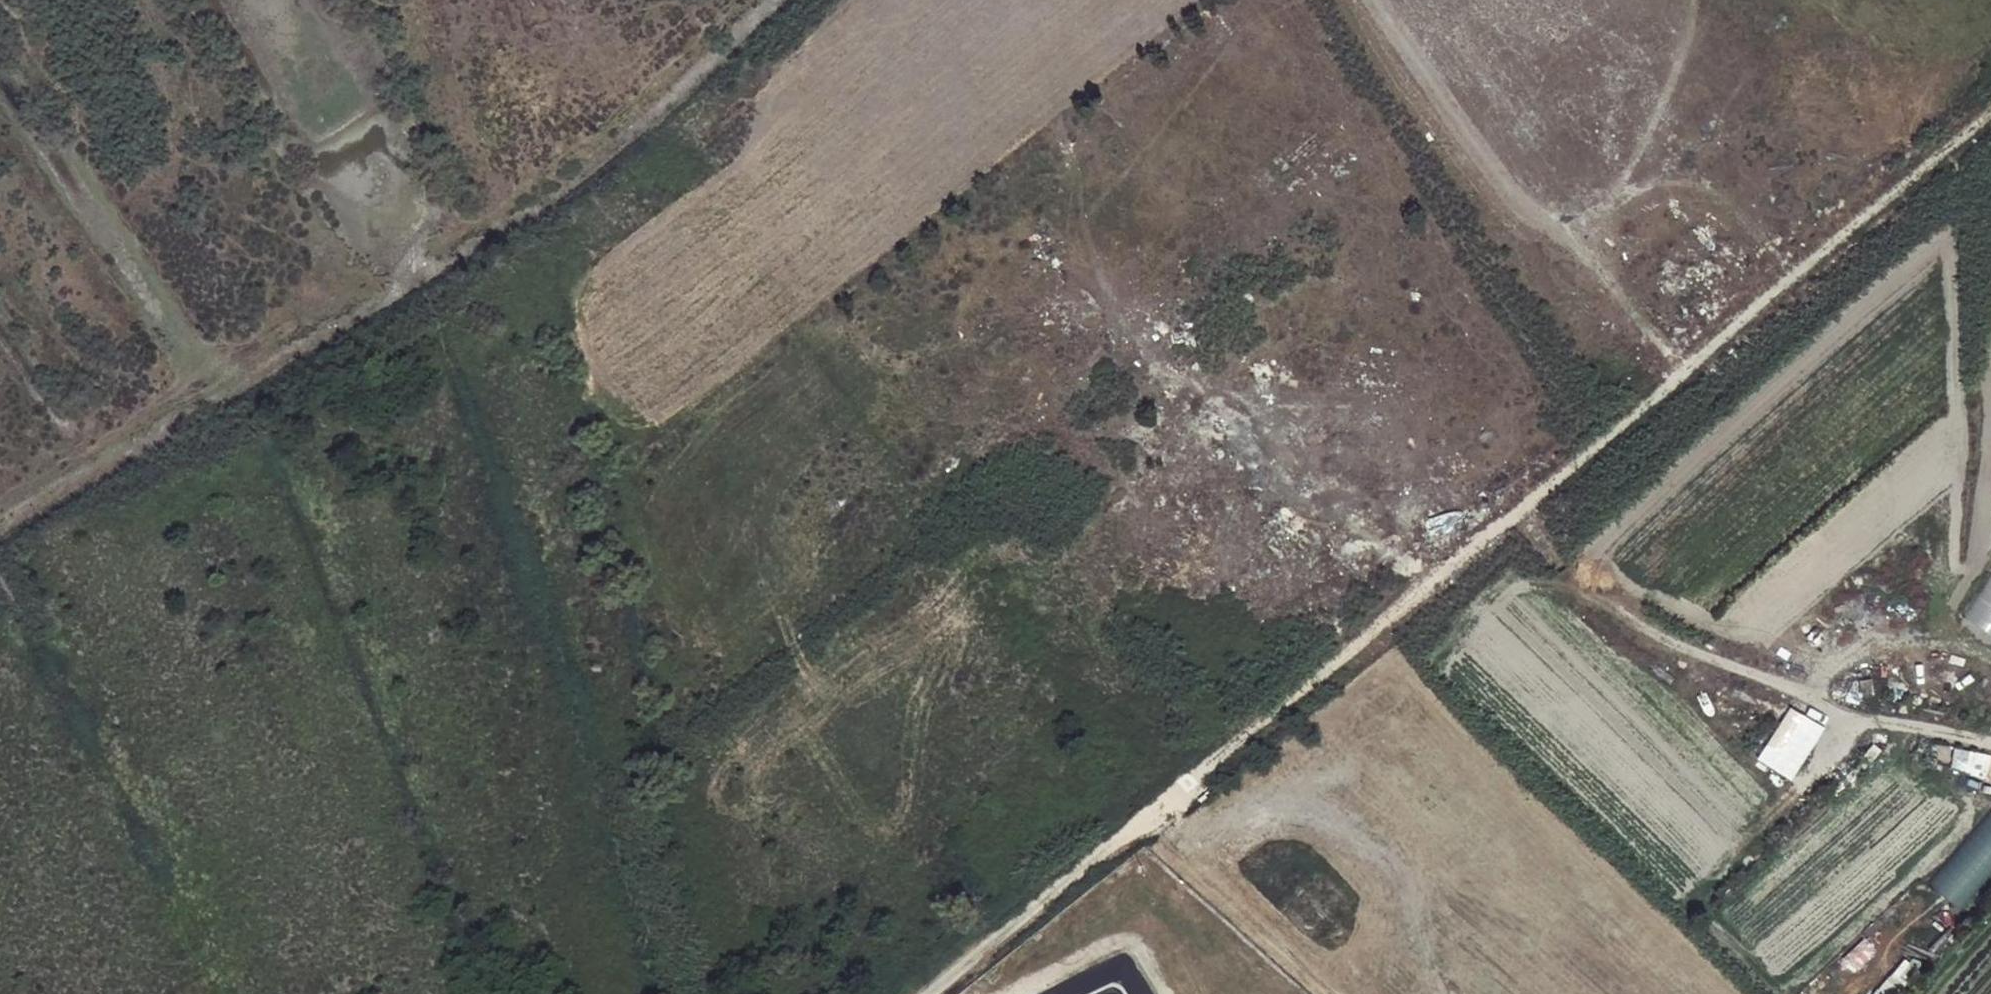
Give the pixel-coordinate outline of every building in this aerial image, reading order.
[(1963,619),(1990,637),(1990,577),(1963,619)] [(1765,759),(1801,777),(1829,720),(1793,703),(1765,759)]
